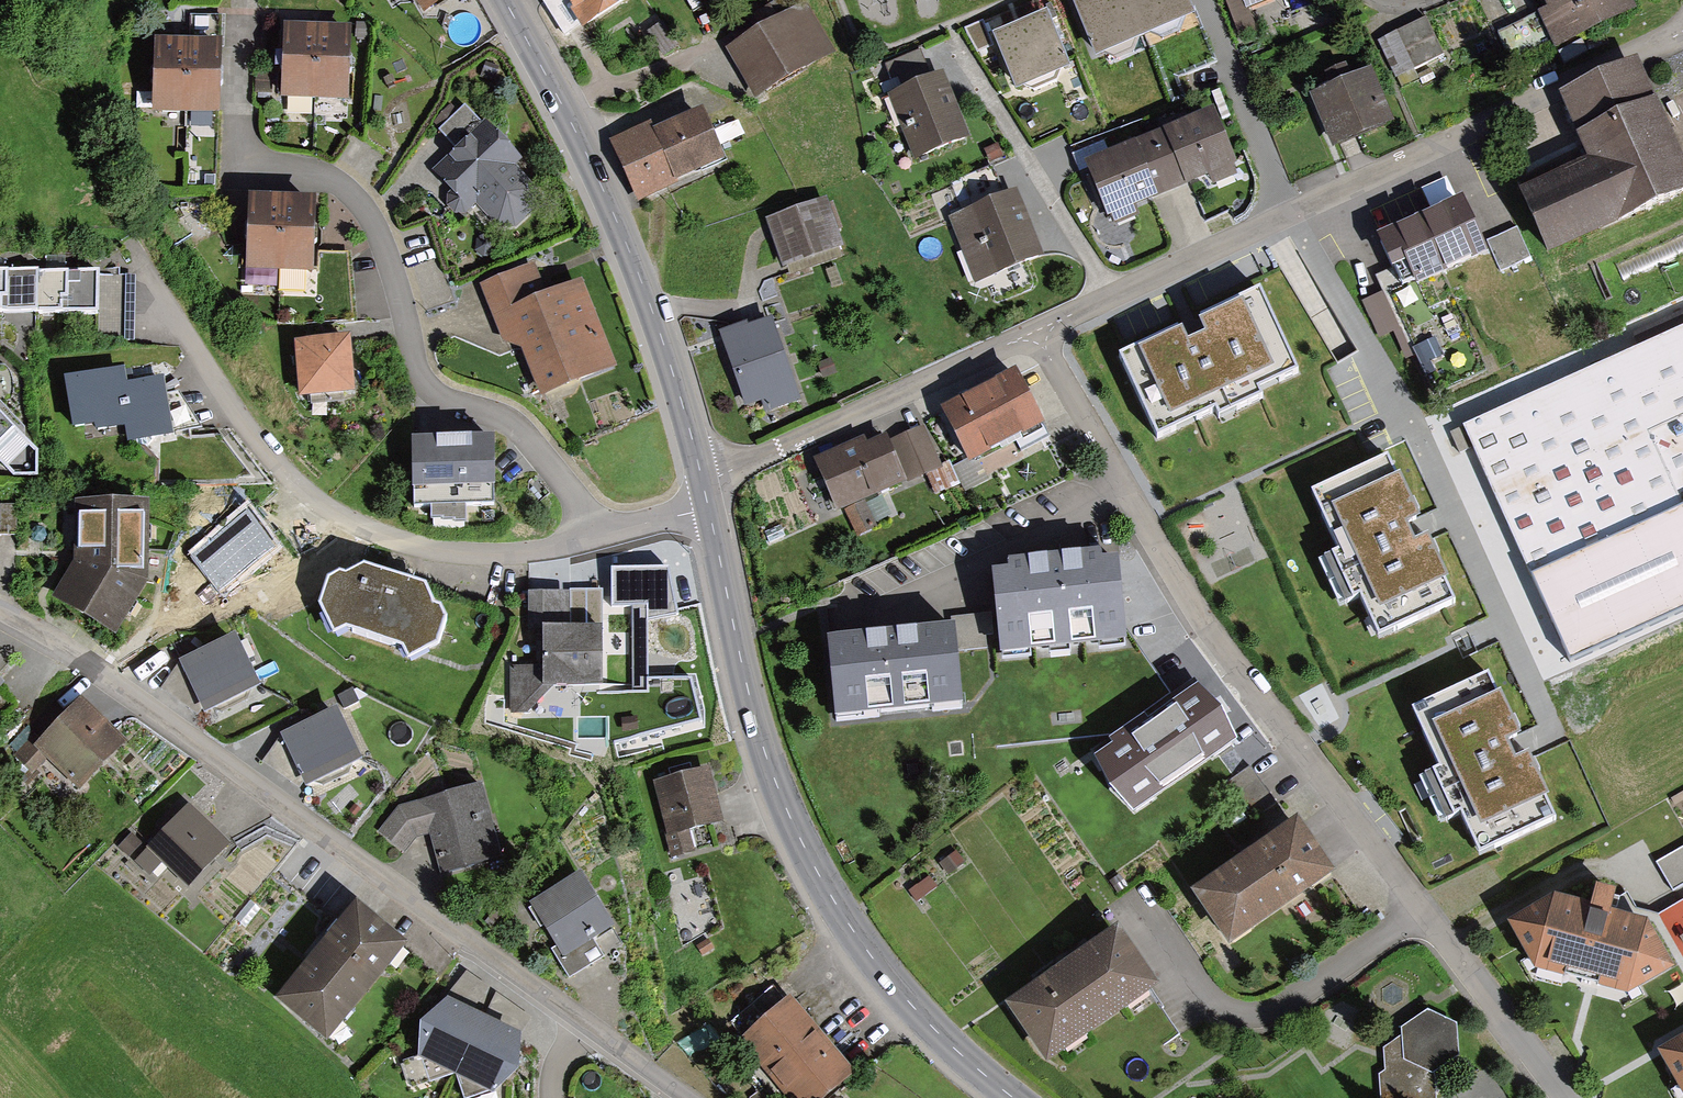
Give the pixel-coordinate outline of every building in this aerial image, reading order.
[(416,20),(452,0),(405,0),(416,20)] [(574,34),(620,4),(618,0),(552,0),(574,34)] [(1184,0),(1089,0),(1073,7),(1095,59),(1192,18),(1184,0)] [(1240,15),(1278,0),(1234,0),(1240,15)] [(1548,17),(1532,25),(1550,60),(1630,19),(1620,0),(1539,0),(1548,17)] [(733,50),(722,57),(753,106),(826,61),(797,15),(765,34),(758,22),(728,41),(733,50)] [(1065,69),(1045,16),(992,36),(1013,90),(1065,69)] [(1421,25),(1376,47),(1392,79),(1437,57),(1421,25)] [(351,29),(284,27),(282,102),(348,104),(351,29)] [(223,44),(155,41),(152,116),(219,119),(223,44)] [(1522,201),(1547,256),(1682,194),(1682,160),(1639,64),(1562,99),(1594,168),(1522,201)] [(1371,70),(1309,96),(1332,150),(1394,123),(1371,70)] [(943,74),(889,97),(915,161),(970,139),(943,74)] [(1206,117),(1081,166),(1104,223),(1229,175),(1206,117)] [(697,125),(613,154),(630,203),(715,173),(697,125)] [(516,169),(481,131),(422,183),(457,222),(469,211),(489,233),(510,239),(527,224),(526,206),(503,180),(516,169)] [(1018,192),(949,219),(975,284),(1043,257),(1018,192)] [(317,201),(248,199),(246,275),(315,276),(317,201)] [(821,202),(768,218),(781,261),(834,245),(821,202)] [(1456,208),(1388,240),(1411,289),(1479,257),(1456,208)] [(1519,224),(1488,239),(1502,269),(1534,254),(1519,224)] [(528,272),(481,289),(502,347),(513,343),(534,401),(604,375),(575,295),(540,307),(528,272)] [(132,276),(0,273),(0,315),(96,317),(96,341),(131,342),(132,276)] [(1384,291),(1364,301),(1382,336),(1402,326),(1384,291)] [(1297,375),(1260,295),(1198,324),(1204,339),(1187,347),(1180,332),(1120,360),(1158,440),(1214,414),(1218,422),(1262,402),(1258,393),(1297,375)] [(765,328),(716,345),(741,417),(790,400),(765,328)] [(1446,440),(1558,683),(1682,626),(1682,331),(1446,440)] [(351,339),(294,345),(299,400),(356,395),(351,339)] [(125,371),(63,381),(72,432),(92,429),(93,436),(121,431),(123,448),(179,439),(178,434),(202,430),(179,393),(168,395),(165,379),(127,385),(125,371)] [(1009,382),(937,417),(961,467),(1034,431),(1009,382)] [(15,429),(0,414),(0,443),(15,429)] [(878,437),(810,469),(831,514),(899,483),(878,437)] [(495,443),(411,444),(411,499),(496,498),(495,443)] [(1469,602),(1404,467),(1333,500),(1399,635),(1469,602)] [(0,508),(0,540),(10,540),(11,509),(0,508)] [(136,512),(70,509),(67,570),(45,602),(98,635),(131,589),(136,512)] [(1108,564),(985,575),(991,649),(1115,638),(1108,564)] [(414,597),(355,578),(326,585),(313,611),(329,644),(337,634),(395,655),(396,666),(430,654),(436,627),(414,597)] [(564,599),(519,599),(519,633),(537,633),(537,669),(510,669),(509,715),(531,701),(591,701),(591,638),(563,638),(564,599)] [(946,637),(821,645),(826,709),(950,701),(946,637)] [(237,638),(179,665),(204,719),(262,692),(237,638)] [(1571,819),(1507,683),(1436,715),(1499,852),(1571,819)] [(1192,699),(1090,768),(1125,819),(1226,749),(1192,699)] [(76,706),(32,751),(76,794),(120,750),(76,706)] [(337,711),(281,737),(305,791),(362,766),(337,711)] [(1248,766),(1228,783),(1257,817),(1277,800),(1248,766)] [(699,781),(651,793),(664,846),(712,834),(699,781)] [(473,787),(416,801),(389,809),(373,831),(399,849),(408,837),(424,833),(432,868),(489,854),(473,787)] [(220,849),(182,811),(145,849),(184,886),(220,849)] [(1293,828),(1188,900),(1222,950),(1327,878),(1293,828)] [(1658,857),(1671,886),(1682,881),(1682,846),(1658,857)] [(580,879),(525,914),(555,963),(611,928),(580,879)] [(1682,953),(1682,898),(1661,908),(1682,953)] [(1641,927),(1549,905),(1500,932),(1532,976),(1624,998),(1669,975),(1641,927)] [(398,955),(351,917),(285,998),(332,1036),(398,955)] [(1118,936),(1006,1011),(1046,1069),(1158,994),(1118,936)] [(448,1004),(420,1029),(419,1062),(492,1097),(494,1097),(519,1077),(522,1040),(448,1004)] [(735,1051),(775,1097),(830,1097),(844,1086),(781,1012),(735,1051)] [(1385,1072),(1379,1076),(1381,1097),(1436,1097),(1435,1075),(1460,1058),(1456,1026),(1428,1012),(1401,1030),(1401,1037),(1383,1050),(1385,1072)] [(1651,1060),(1677,1097),(1682,1097),(1682,1044),(1651,1060)]
